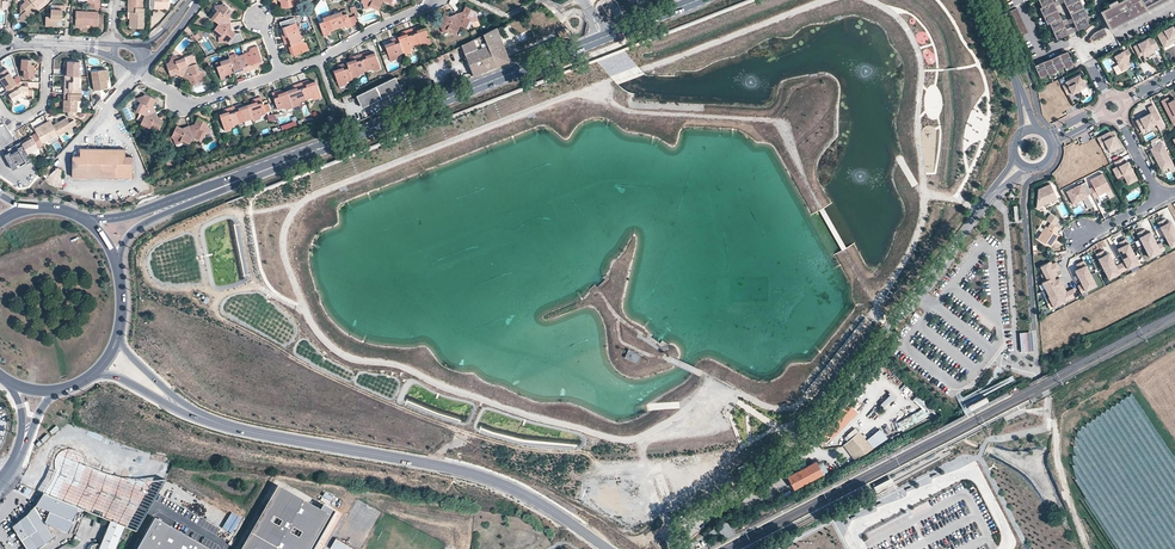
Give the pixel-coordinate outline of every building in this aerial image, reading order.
[(24,20),(38,8),(36,7),(30,0),(23,0),(25,3),(21,6),(20,16),(24,20)] [(97,0),(80,0),(80,1),(87,1),(87,4),(89,4),(89,9),(100,9),(100,4),(97,4),(97,0)] [(154,10),(155,2),(169,3),(169,0),(150,0),(149,10),(154,10)] [(372,7),(378,10),(383,0),(361,0),(360,2),(362,3),(364,7),(369,6),(372,7)] [(1053,1),(1053,0),(1038,0),(1041,7),(1039,8),(1043,16),(1047,24),(1049,23),(1053,31),(1056,39),(1068,34),(1066,30),(1064,26),(1065,25),(1061,17),(1061,18),(1057,9),(1055,5),(1053,1)] [(1065,6),(1066,5),(1070,13),(1073,22),(1085,16),(1087,15),(1083,7),(1080,0),(1064,0),(1065,6)] [(1101,11),(1111,29),(1132,18),(1131,16),(1135,14),(1136,16),(1166,0),(1123,0),(1101,11)] [(1172,0),(1166,0),(1136,16),(1135,14),(1131,16),(1132,18),(1111,29),(1112,31),(1172,0)] [(155,2),(154,10),(166,11),(169,8),(169,3),(155,2)] [(217,10),(215,12),(210,17),(218,23),(228,22),(228,17),(230,15),(233,10),(223,2),(221,4),(216,5),(217,10)] [(45,26),(58,26),(58,22),(58,19),(62,19),(63,10),(65,10),(65,5),(56,5),(56,10),(51,9),(51,17),(46,17),(45,26)] [(472,20),(477,18),(475,13),(476,11),(465,6),(462,11),(461,14),(456,16),(460,25),(468,29),(471,22),(472,20)] [(132,12),(132,26),(132,27),(144,28),(145,8),(143,7),(128,7),(128,11),(130,12),(132,12)] [(1020,36),(1028,33),(1017,8),(1009,12),(1020,36)] [(76,24),(87,25),(93,25),(93,27),(98,27),(98,12),(76,11),(76,24)] [(345,24),(346,28),(351,27),(347,13),(342,14),(341,11),(332,14),(336,27),(345,24)] [(447,29),(449,30),(456,33),(460,25),(456,16),(452,17),(449,16),(443,13),(438,25),(440,26),(442,30),(447,29)] [(326,30),(336,27),(332,14),(322,18),(323,21),(319,22),(323,36),(328,35),(326,30)] [(1085,16),(1073,22),(1077,30),(1089,24),(1085,16)] [(283,29),(284,32),(286,38),(283,39),(284,44),(302,38),(295,19),(280,24),(282,30),(283,29)] [(221,42),(225,41),(230,45),(244,40),(240,33),(236,33),(231,29),(229,27),(228,22),(218,23),(212,30),(218,35),(220,37),(221,42)] [(1172,23),(1156,31),(1163,45),(1170,41),(1168,37),(1172,35),(1174,39),(1174,41),(1174,29),(1172,23)] [(416,30),(415,26),(410,28),(417,45),(421,44),(431,40),(426,26),(423,27),(416,30)] [(483,34),(496,66),(510,60),(496,27),(483,33),(483,34)] [(559,31),(562,37),(569,34),(566,27),(559,31)] [(407,33),(400,35),(397,36),(402,51),(412,47),(417,45),(410,28),(406,30),(407,33)] [(1089,39),(1093,41),(1107,34),(1103,28),(1097,31),(1093,35),(1089,39)] [(473,75),(496,66),(483,34),(462,45),(458,47),(460,50),(463,49),(473,75)] [(1152,45),(1157,42),(1152,34),(1133,44),(1138,54),(1142,52),(1143,53),(1153,48),(1152,45)] [(394,41),(387,43),(384,44),(389,59),(399,55),(403,54),(402,51),(397,36),(393,38),(394,41)] [(306,52),(303,42),(302,38),(284,44),(286,49),(289,48),(291,54),(293,57),(306,52)] [(1131,56),(1127,47),(1113,54),(1121,69),(1130,64),(1127,58),(1131,56)] [(253,65),(260,63),(262,62),(258,48),(248,52),(244,53),(250,70),(254,69),(253,65)] [(1073,64),(1067,51),(1059,54),(1054,57),(1051,58),(1042,61),(1041,62),(1034,65),(1039,77),(1048,73),(1049,75),(1057,71),(1056,70),(1064,66),(1065,68),(1073,64)] [(370,69),(379,66),(374,52),(372,53),(365,55),(364,52),(359,54),(365,71),(370,69)] [(243,69),(244,72),(250,70),(244,53),(239,55),(230,58),(234,70),(234,72),(237,71),(243,69)] [(355,59),(349,61),(346,62),(351,76),(360,73),(365,71),(359,54),(355,55),(355,59)] [(175,60),(171,58),(169,62),(166,63),(170,76),(176,74),(179,73),(183,74),(187,67),(188,65),(184,57),(178,59),(175,60)] [(225,74),(234,70),(230,58),(229,58),(220,61),(221,64),(217,66),(221,80),(226,78),(225,74)] [(23,69),(23,76),(33,77),(34,66),(31,66),(31,61),(21,61),(21,69),(23,69)] [(67,71),(64,71),(64,76),(67,76),(79,76),(79,62),(67,62),(67,67),(67,71)] [(200,72),(199,69),(197,62),(188,65),(187,67),(183,74),(187,76),(188,80),(191,85),(203,81),(202,79),(204,74),(200,72)] [(338,84),(347,81),(352,79),(351,76),(346,62),(341,63),(343,67),(336,69),(333,70),(338,84)] [(20,81),(18,76),(13,79),(6,68),(0,72),(0,77),(1,78),(5,85),(4,87),(6,91),(7,90),(16,84),(19,82),(20,81)] [(104,80),(103,70),(91,71),(95,94),(109,92),(107,79),(104,80)] [(1062,86),(1067,95),(1071,92),(1072,94),(1086,87),(1080,74),(1066,82),(1067,83),(1062,86)] [(64,88),(64,93),(81,94),(81,89),(79,89),(79,76),(67,76),(67,88),(64,88)] [(396,78),(359,95),(364,104),(400,87),(396,78)] [(306,84),(305,81),(300,82),(306,99),(311,98),(320,95),(315,81),(312,82),(306,84)] [(416,81),(407,85),(413,98),(422,95),(416,81)] [(296,87),(289,89),(287,90),(292,104),(301,101),(306,99),(300,82),(295,84),(296,87)] [(16,84),(7,90),(10,93),(8,94),(12,101),(22,94),(25,95),(25,97),(30,98),(30,89),(27,89),(27,86),(20,85),(19,86),(18,87),(16,84)] [(140,102),(139,104),(136,110),(144,115),(154,112),(152,107),(153,105),(156,99),(148,95),(151,90),(147,88),(143,95),(139,97),(140,102)] [(277,93),(276,91),(272,92),(278,109),(283,108),(292,104),(287,90),(284,91),(277,93)] [(81,94),(64,93),(64,111),(67,111),(77,111),(77,101),(81,101),(81,94)] [(257,101),(251,103),(248,104),(252,118),(261,115),(266,113),(260,96),(256,98),(257,101)] [(1174,101),(1173,99),(1170,101),(1168,97),(1161,100),(1172,121),(1174,119),(1174,101)] [(93,107),(94,115),(104,103),(100,99),(93,107)] [(238,107),(237,104),(232,105),(238,123),(243,121),(252,118),(248,104),(245,105),(238,107)] [(229,111),(223,113),(219,114),(224,128),(233,125),(238,123),(232,105),(228,107),(229,111)] [(1153,105),(1148,108),(1150,112),(1135,120),(1141,130),(1155,123),(1158,129),(1164,126),(1153,105)] [(149,128),(151,132),(155,131),(158,132),(164,120),(158,117),(155,116),(154,112),(144,115),(140,123),(147,126),(149,128)] [(66,116),(52,124),(58,134),(59,135),(72,127),(72,126),(77,123),(74,119),(69,121),(66,116)] [(205,132),(210,130),(209,125),(210,123),(198,117),(195,123),(194,126),(189,127),(193,137),(201,141),(204,134),(205,132)] [(49,119),(38,125),(39,128),(51,121),(49,119)] [(39,128),(38,125),(34,128),(36,132),(42,143),(58,134),(52,124),(51,121),(39,128)] [(180,141),(182,142),(189,145),(193,137),(189,127),(185,129),(182,128),(176,125),(171,137),(173,138),(175,143),(180,141)] [(32,134),(39,146),(43,144),(42,143),(36,132),(32,134)] [(1110,132),(1097,138),(1102,148),(1106,146),(1110,153),(1119,148),(1113,137),(1110,132)] [(32,134),(31,135),(32,137),(38,147),(39,146),(32,134)] [(38,147),(32,137),(22,143),(28,153),(38,147)] [(1151,143),(1153,147),(1150,149),(1157,162),(1158,161),(1160,165),(1163,166),(1165,169),(1173,164),(1162,143),(1161,143),(1159,139),(1158,139),(1151,143)] [(22,143),(21,141),(15,144),(18,150),(10,154),(8,152),(4,155),(10,166),(15,163),(14,161),(17,160),(19,165),(31,158),(28,153),(22,143)] [(38,147),(28,153),(31,158),(41,152),(38,147)] [(80,157),(73,157),(73,178),(133,178),(133,157),(125,157),(125,150),(81,149),(80,157)] [(1126,162),(1123,157),(1114,162),(1116,167),(1112,169),(1115,175),(1121,172),(1123,175),(1126,173),(1129,180),(1136,177),(1128,161),(1126,162)] [(15,163),(10,166),(12,169),(16,167),(18,169),(32,160),(31,158),(19,165),(17,160),(14,161),(15,163)] [(61,169),(56,168),(45,179),(49,183),(52,185),(56,186),(61,186),(61,169)] [(1137,179),(1136,177),(1129,180),(1126,173),(1123,175),(1128,184),(1137,179)] [(1091,193),(1094,198),(1105,192),(1109,199),(1114,196),(1102,174),(1090,180),(1093,187),(1089,189),(1090,190),(1091,193)] [(1086,192),(1090,190),(1089,189),(1086,182),(1067,191),(1073,204),(1079,201),(1077,198),(1082,196),(1083,198),(1088,208),(1093,205),(1087,194),(1086,192)] [(1035,207),(1056,198),(1050,183),(1038,188),(1035,207)] [(1051,223),(1055,226),(1059,219),(1050,214),(1046,220),(1051,223)] [(1174,245),(1174,235),(1174,236),(1173,233),(1174,232),(1174,230),(1172,224),(1169,225),(1168,223),(1165,218),(1158,222),(1171,247),(1174,245)] [(1056,232),(1059,228),(1055,226),(1051,223),(1048,227),(1046,226),(1037,238),(1050,246),(1054,241),(1058,234),(1056,232)] [(1150,257),(1165,250),(1161,242),(1157,245),(1154,246),(1152,244),(1155,242),(1151,234),(1148,236),(1147,233),(1145,229),(1137,233),(1150,257)] [(1124,262),(1120,264),(1124,271),(1138,264),(1126,239),(1118,243),(1120,247),(1122,250),(1119,251),(1123,259),(1126,257),(1127,260),(1124,262)] [(1124,271),(1120,264),(1116,266),(1113,268),(1111,265),(1114,263),(1110,256),(1107,257),(1106,254),(1105,255),(1103,250),(1096,254),(1109,279),(1124,271)] [(1050,263),(1049,260),(1041,264),(1044,270),(1048,277),(1045,278),(1042,279),(1046,286),(1050,293),(1047,295),(1046,295),(1048,301),(1051,306),(1064,299),(1057,286),(1061,284),(1057,276),(1053,278),(1052,275),(1055,273),(1054,270),(1058,268),(1054,260),(1050,263)] [(1082,282),(1078,284),(1082,292),(1096,284),(1084,260),(1076,263),(1078,268),(1080,270),(1077,272),(1081,280),(1084,278),(1085,281),(1082,282)] [(1065,290),(1061,284),(1057,286),(1064,299),(1068,297),(1065,290)] [(1065,290),(1068,297),(1076,294),(1072,286),(1065,290)] [(1031,330),(1017,331),(1018,351),(1033,350),(1031,330)] [(640,353),(627,347),(623,355),(637,361),(640,353)] [(908,397),(914,390),(907,385),(901,392),(908,397)] [(887,409),(895,399),(888,393),(880,402),(887,409)] [(899,432),(930,415),(918,394),(913,396),(920,409),(895,423),(899,432)] [(972,405),(968,407),(971,412),(990,403),(987,397),(972,405)] [(849,403),(817,435),(827,444),(859,412),(849,403)] [(860,432),(844,446),(854,462),(889,439),(879,428),(868,439),(860,432)] [(72,506),(78,508),(84,511),(114,523),(124,528),(133,532),(163,479),(154,480),(147,480),(141,480),(135,480),(131,480),(126,479),(118,476),(99,471),(92,468),(88,466),(87,466),(87,462),(86,458),(84,456),(82,453),(80,451),(77,450),(72,448),(69,448),(67,449),(63,450),(60,452),(58,453),(56,456),(55,458),(54,463),(53,468),(51,474),(50,479),(48,484),(46,488),(43,493),(72,506)] [(819,467),(817,463),(789,478),(795,490),(827,473),(823,465),(819,467)] [(872,484),(876,490),(892,482),(890,478),(888,475),(872,484)] [(330,511),(321,506),(319,509),(276,484),(239,548),(308,548),(330,511)] [(328,504),(332,496),(323,491),(319,499),(328,504)] [(72,506),(43,493),(34,506),(45,525),(67,534),(78,508),(72,506)] [(26,516),(35,530),(20,540),(26,548),(35,548),(53,537),(34,506),(26,516)] [(26,516),(11,526),(20,540),(35,530),(26,516)] [(134,548),(206,548),(152,518),(134,548)] [(218,527),(226,530),(230,522),(222,518),(218,527)] [(114,523),(105,543),(102,542),(97,544),(95,548),(115,548),(124,528),(114,523)] [(339,540),(334,548),(355,548),(339,540)]
